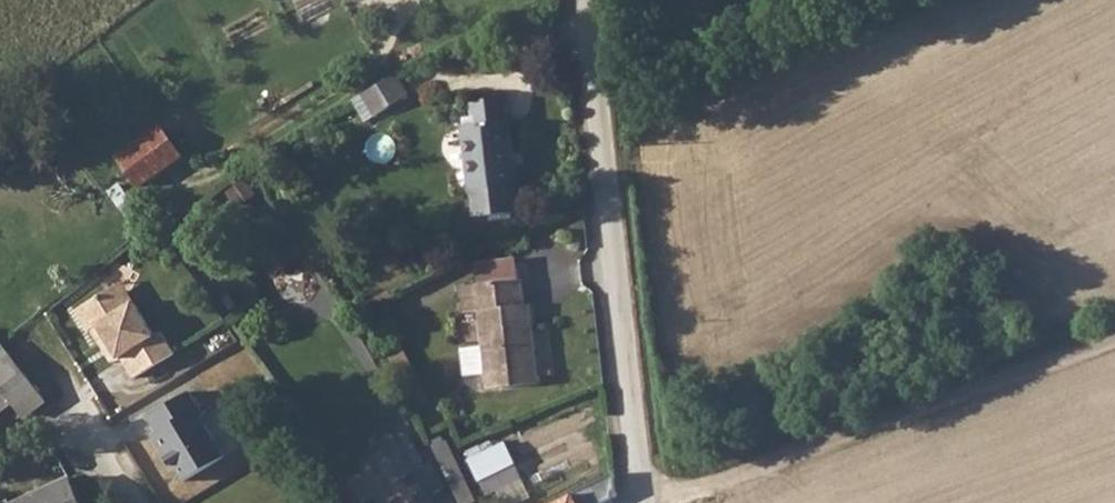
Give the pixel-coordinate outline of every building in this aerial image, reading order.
[(387,74),(354,95),(369,118),(402,98),(387,74)] [(469,128),(456,129),(460,193),(465,194),(467,221),(511,218),(509,189),(511,188),(506,125),(500,125),(498,101),(467,105),(469,128)] [(146,191),(190,154),(162,121),(118,157),(146,191)] [(514,282),(449,289),(453,316),(469,314),(473,351),(451,353),(454,382),(477,380),(478,389),(531,384),(523,308),(517,308),(514,282)] [(98,291),(70,308),(82,329),(86,327),(92,323),(113,357),(115,355),(128,376),(169,352),(155,329),(148,333),(128,300),(110,310),(98,291)] [(0,341),(0,411),(13,401),(27,418),(48,401),(2,340),(0,341)] [(189,394),(147,419),(184,485),(226,462),(189,394)] [(390,441),(364,455),(381,486),(407,471),(390,441)] [(496,443),(460,461),(479,497),(515,480),(496,443)] [(0,501),(0,502),(78,502),(64,472),(0,501)] [(404,502),(425,502),(420,494),(404,502)]
